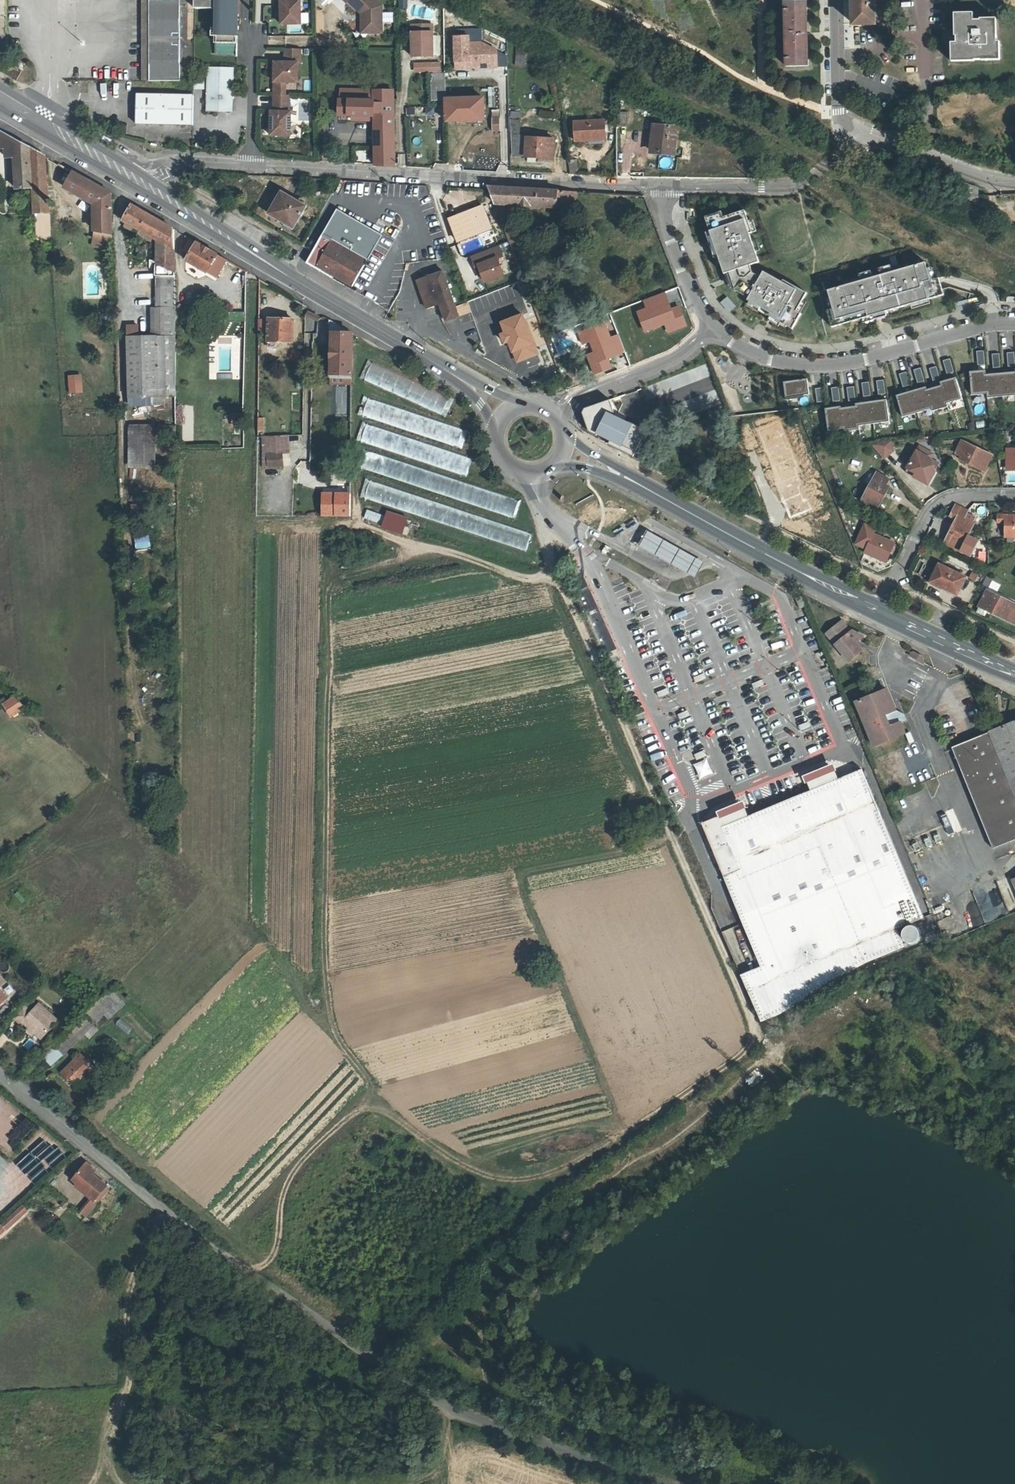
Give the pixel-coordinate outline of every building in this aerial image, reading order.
[(148,79),(179,80),(179,0),(148,0),(148,79)] [(195,8),(219,8),(218,27),(210,27),(209,36),(218,36),(217,54),(238,55),(239,0),(195,0),(195,8)] [(302,24),(301,1),(293,1),(293,0),(279,0),(279,2),(281,2),(282,25),(302,24)] [(345,3),(347,1),(360,14),(365,19),(365,33),(381,33),(381,6),(374,0),(342,0),(345,3)] [(855,20),(876,20),(875,0),(854,0),(855,20)] [(793,2),(787,3),(788,66),(810,66),(808,2),(806,2),(793,2)] [(958,42),(953,42),(954,61),(977,60),(977,58),(983,58),(983,59),(1003,59),(1002,40),(999,40),(998,17),(982,18),(982,19),(975,19),(975,13),(956,14),(958,42)] [(410,25),(411,57),(433,56),(432,24),(410,25)] [(469,42),(482,42),(482,28),(455,29),(455,36),(468,35),(469,42)] [(491,66),(496,66),(496,49),(496,47),(482,42),(469,42),(468,35),(455,36),(454,36),(456,67),(491,66)] [(301,49),(285,49),(285,62),(275,62),(274,82),(286,82),(299,83),(299,63),(300,63),(301,49)] [(496,49),(496,66),(508,65),(508,57),(496,49)] [(514,64),(523,65),(524,50),(515,50),(514,64)] [(24,64),(13,58),(10,65),(20,71),(24,64)] [(440,72),(440,63),(427,63),(427,64),(427,71),(427,72),(440,72)] [(6,65),(3,71),(13,77),(17,71),(6,65)] [(233,106),(234,68),(208,67),(207,110),(217,110),(219,108),(230,108),(233,106)] [(432,97),(445,97),(445,92),(444,73),(432,73),(432,97)] [(204,79),(194,79),(194,88),(204,88),(204,79)] [(286,82),(274,82),(274,95),(285,96),(286,82)] [(338,98),(338,114),(351,114),(368,115),(372,115),(374,164),(395,166),(392,90),(349,88),(349,99),(339,98),(338,98)] [(349,88),(339,88),(339,98),(349,99),(349,88)] [(193,93),(137,93),(136,123),(193,123),(193,93)] [(452,97),(445,97),(446,120),(483,119),(482,98),(482,97),(456,97),(455,94),(452,95),(452,97)] [(285,96),(274,95),(274,111),(271,111),(270,135),(290,135),(291,112),(289,111),(290,96),(285,96)] [(617,126),(627,126),(627,113),(616,113),(617,126)] [(606,120),(575,121),(576,141),(607,139),(606,120)] [(654,126),(652,151),(675,153),(677,128),(654,126)] [(30,147),(0,129),(0,149),(6,149),(7,158),(14,158),(17,189),(32,188),(30,147)] [(517,135),(516,155),(554,157),(555,138),(517,135)] [(30,147),(32,188),(33,211),(48,210),(46,156),(30,147)] [(580,174),(578,159),(569,159),(570,173),(580,174)] [(95,205),(96,239),(113,239),(112,194),(73,171),(65,187),(95,205)] [(966,182),(966,196),(982,203),(981,195),(980,186),(966,182)] [(490,188),(511,243),(518,240),(509,212),(507,212),(505,204),(578,207),(579,192),(489,186),(490,188)] [(292,227),(305,205),(280,191),(267,213),(292,227)] [(156,276),(156,308),(150,308),(150,335),(136,336),(136,325),(125,326),(128,401),(138,401),(138,397),(176,395),(176,334),(173,334),(174,229),(131,205),(123,220),(126,222),(158,240),(158,245),(158,266),(153,266),(153,276),(156,276)] [(455,238),(490,224),(483,205),(447,219),(455,238)] [(382,232),(337,206),(321,234),(367,260),(382,232)] [(723,211),(707,217),(726,274),(731,272),(737,291),(751,298),(750,300),(770,312),(768,315),(794,329),(802,314),(798,312),(808,293),(785,280),(784,282),(765,272),(762,277),(754,272),(752,265),(761,262),(751,234),(754,232),(746,210),(725,217),(723,211)] [(158,240),(126,222),(124,225),(158,245),(158,240)] [(367,260),(321,234),(305,262),(355,289),(356,287),(353,285),(367,260)] [(190,253),(186,259),(217,278),(227,260),(187,237),(181,248),(190,253)] [(498,244),(470,254),(474,264),(477,263),(480,272),(483,280),(502,274),(496,257),(502,255),(498,244)] [(847,286),(830,291),(835,309),(829,311),(834,327),(945,296),(940,278),(932,280),(927,263),(910,267),(909,265),(881,273),(882,275),(874,278),(873,276),(847,283),(847,286)] [(143,276),(153,276),(153,266),(143,266),(143,276)] [(442,269),(416,278),(427,307),(440,303),(446,320),(459,315),(442,269)] [(684,325),(678,307),(671,310),(664,293),(644,301),(647,308),(637,312),(645,331),(665,323),(668,331),(684,325)] [(737,307),(729,297),(723,302),(731,312),(737,307)] [(969,301),(956,304),(958,312),(971,309),(969,301)] [(239,319),(243,311),(232,305),(227,314),(239,319)] [(524,313),(502,322),(506,332),(502,334),(505,342),(510,341),(514,351),(518,361),(539,354),(524,313)] [(305,329),(315,329),(314,315),(305,315),(305,329)] [(293,341),(293,319),(269,318),(269,340),(293,341)] [(350,375),(351,333),(331,321),(331,376),(350,375)] [(604,324),(579,333),(582,343),(590,341),(594,353),(587,355),(594,374),(610,368),(607,358),(623,352),(617,335),(609,338),(604,324)] [(977,350),(979,364),(986,364),(985,350),(977,350)] [(994,367),(1001,367),(1000,353),(992,353),(994,367)] [(948,373),(955,371),(951,358),(944,360),(948,373)] [(359,379),(445,415),(453,397),(366,361),(359,379)] [(937,366),(930,368),(934,381),(941,379),(937,366)] [(926,381),(922,367),(914,369),(918,383),(926,381)] [(987,374),(986,369),(971,371),(973,394),(988,393),(988,397),(1014,395),(1014,371),(987,374)] [(911,385),(907,371),(900,373),(904,387),(911,385)] [(956,377),(941,381),(942,385),(948,403),(963,398),(956,377)] [(787,397),(811,394),(809,378),(785,382),(787,397)] [(879,394),(887,393),(885,379),(877,380),(879,394)] [(872,395),(870,381),(862,382),(864,396),(872,395)] [(928,389),(933,408),(934,411),(949,406),(948,403),(942,385),(928,389)] [(347,414),(347,386),(335,386),(335,414),(347,414)] [(840,386),(832,387),(834,401),(841,400),(840,386)] [(933,408),(928,389),(927,386),(898,395),(904,416),(933,408)] [(818,402),(826,401),(824,387),(816,388),(818,402)] [(854,387),(847,388),(849,402),(856,401),(854,387)] [(466,429),(364,398),(359,415),(461,446),(466,429)] [(625,420),(616,416),(611,399),(586,408),(583,412),(590,431),(598,434),(598,433),(611,439),(609,444),(634,456),(647,429),(625,419),(625,420)] [(887,399),(857,403),(857,406),(842,408),(845,428),(845,431),(861,428),(860,425),(891,421),(887,399)] [(830,430),(845,428),(842,408),(842,406),(826,408),(830,430)] [(83,426),(97,426),(97,414),(83,414),(83,426)] [(475,456),(360,425),(355,443),(470,474),(475,456)] [(152,426),(128,427),(129,463),(149,462),(149,446),(153,446),(152,426)] [(232,436),(240,434),(239,426),(231,427),(232,436)] [(288,451),(288,434),(263,436),(262,452),(281,452),(288,451)] [(931,439),(917,440),(917,449),(931,449),(931,439)] [(873,442),(885,457),(895,450),(893,440),(873,442)] [(962,455),(961,458),(985,470),(993,455),(963,440),(957,452),(962,455)] [(794,485),(801,463),(780,456),(782,451),(769,447),(763,464),(774,468),(770,477),(794,485)] [(917,451),(915,454),(929,461),(931,458),(917,451)] [(281,465),(281,452),(262,452),(262,465),(281,465)] [(364,452),(359,469),(517,516),(522,498),(364,452)] [(915,454),(906,471),(924,481),(929,473),(932,475),(937,465),(915,454)] [(853,485),(856,477),(840,472),(837,480),(853,485)] [(877,472),(862,501),(877,510),(890,486),(887,484),(890,478),(877,472)] [(531,531),(367,481),(362,499),(526,549),(531,531)] [(324,516),(325,516),(351,516),(351,494),(338,493),(338,497),(324,497),(324,516)] [(972,522),(966,519),(965,518),(969,510),(956,503),(950,515),(955,518),(944,541),(970,555),(978,540),(969,535),(974,523),(972,522)] [(377,523),(381,515),(366,509),(363,517),(377,523)] [(851,509),(844,511),(846,517),(853,515),(851,509)] [(407,519),(387,511),(382,528),(401,534),(407,519)] [(1010,543),(1014,542),(1014,515),(996,518),(996,526),(1004,524),(1006,539),(1009,538),(1010,543)] [(873,534),(875,530),(864,525),(855,544),(866,549),(873,534)] [(693,580),(702,565),(645,533),(636,548),(693,580)] [(866,549),(865,551),(887,560),(894,543),(873,534),(866,549)] [(545,551),(541,540),(533,542),(537,554),(545,551)] [(939,563),(931,580),(957,593),(966,576),(939,563)] [(988,576),(985,583),(990,586),(994,579),(988,576)] [(986,614),(988,609),(1014,622),(1014,605),(1014,602),(987,589),(980,605),(978,611),(986,614)] [(708,606),(723,601),(721,595),(706,601),(708,606)] [(797,609),(804,606),(799,596),(792,599),(797,609)] [(861,638),(848,630),(840,621),(826,633),(848,661),(861,652),(855,644),(861,638)] [(923,665),(921,657),(912,653),(910,658),(923,665)] [(669,666),(646,675),(648,681),(671,671),(669,666)] [(754,689),(764,685),(761,679),(751,683),(754,689)] [(898,712),(897,712),(886,689),(856,701),(874,744),(904,731),(900,721),(901,719),(898,712)] [(26,707),(15,696),(4,703),(13,715),(26,707)] [(726,697),(703,706),(705,712),(728,702),(726,697)] [(811,721),(800,726),(802,731),(813,726),(811,721)] [(1014,796),(1014,723),(989,733),(1014,796)] [(989,733),(954,747),(996,848),(1014,841),(1014,796),(989,733)] [(706,754),(695,759),(697,764),(708,759),(706,754)] [(835,771),(808,783),(813,793),(839,782),(835,771)] [(723,818),(704,826),(763,971),(781,1016),(864,967),(905,950),(897,931),(924,921),(864,772),(839,782),(813,793),(751,819),(728,829),(723,818)] [(746,809),(723,818),(728,829),(751,819),(746,809)] [(17,891),(13,895),(21,903),(25,899),(17,891)] [(911,928),(908,929),(907,930),(904,932),(903,935),(903,937),(903,939),(905,942),(905,943),(909,946),(911,946),(914,946),(916,945),(919,943),(920,940),(921,938),(921,935),(920,934),(918,931),(915,929),(913,928),(911,928)] [(781,1016),(763,971),(742,980),(762,1024),(781,1016)] [(0,990),(0,1012),(1,1013),(12,1002),(0,990)] [(23,1004),(12,1016),(20,1023),(22,1022),(40,1039),(57,1020),(39,1003),(31,1011),(23,1004)] [(94,1023),(85,1015),(75,1025),(71,1028),(79,1037),(94,1023)] [(118,1019),(114,1026),(127,1033),(131,1026),(118,1019)] [(93,1075),(99,1068),(82,1053),(65,1071),(79,1084),(90,1072),(93,1075)] [(35,1179),(62,1153),(44,1133),(29,1147),(35,1153),(22,1165),(35,1179)] [(89,1163),(74,1179),(79,1184),(87,1191),(85,1194),(91,1200),(96,1204),(100,1199),(98,1196),(107,1187),(93,1173),(96,1170),(89,1163)] [(27,1180),(15,1191),(19,1196),(32,1185),(27,1180)] [(77,1186),(85,1194),(87,1191),(79,1184),(77,1186)] [(23,1210),(28,1215),(39,1204),(34,1198),(23,1210)] [(96,1204),(91,1200),(79,1213),(84,1217),(96,1204)] [(28,1215),(23,1210),(14,1219),(19,1224),(28,1215)]
